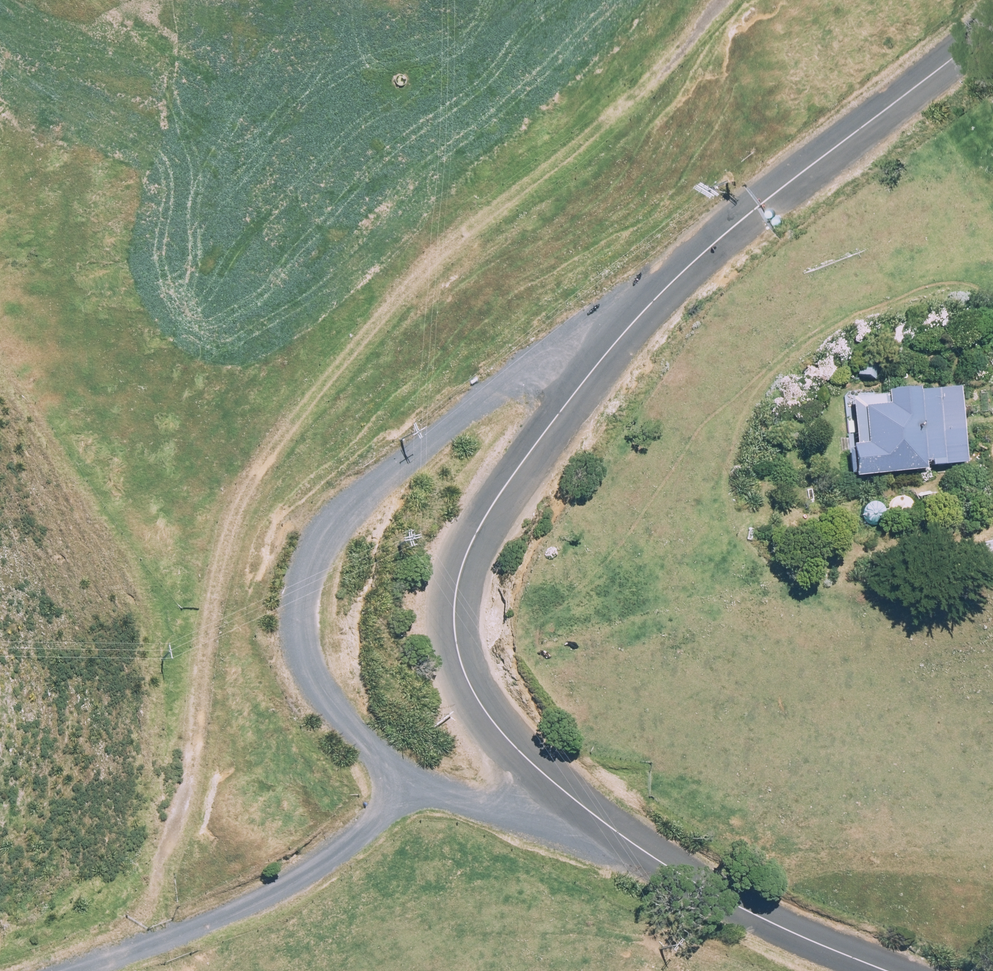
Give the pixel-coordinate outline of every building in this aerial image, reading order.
[(852,449),(847,449),(850,480),(921,472),(920,464),(927,464),(928,469),(964,465),(956,391),(913,395),(913,391),(881,394),(882,398),(883,408),(858,411),(862,448),(852,449)] [(847,401),(852,449),(862,448),(858,411),(883,408),(882,398),(847,401)]
